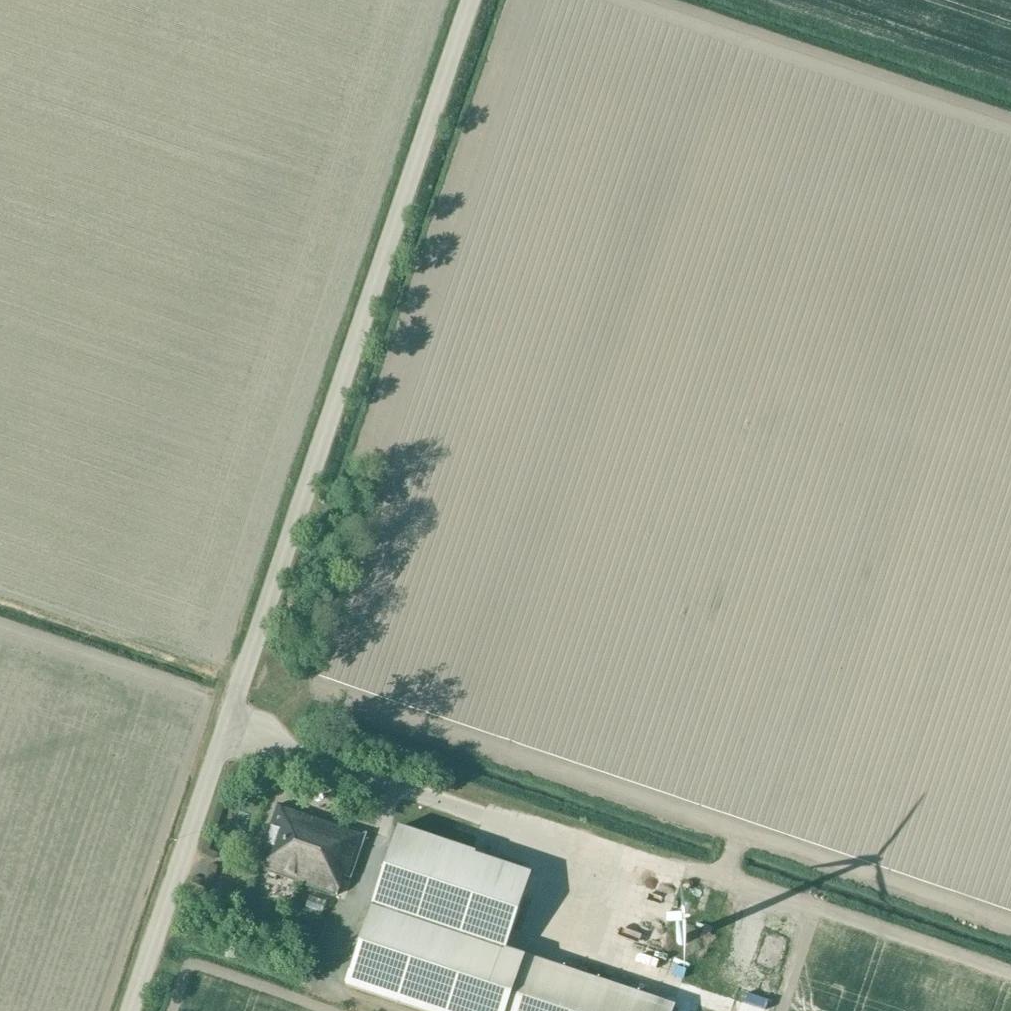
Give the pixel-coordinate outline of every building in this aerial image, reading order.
[(346,878),(351,880),(366,834),(278,802),(255,869),(339,897),(346,878)] [(347,984),(429,1010),(486,1010),(506,951),(531,876),(398,831),(347,984)] [(666,890),(682,894),(685,883),(669,878),(666,890)] [(662,924),(648,935),(663,954),(677,943),(662,924)] [(680,946),(682,946),(683,946),(684,945),(685,944),(686,943),(686,942),(686,941),(686,939),(685,938),(684,937),(682,937),(680,937),(678,938),(678,939),(677,940),(677,941),(677,943),(678,945),(680,946)] [(675,1008),(506,951),(486,1010),(674,1010),(675,1008)]
